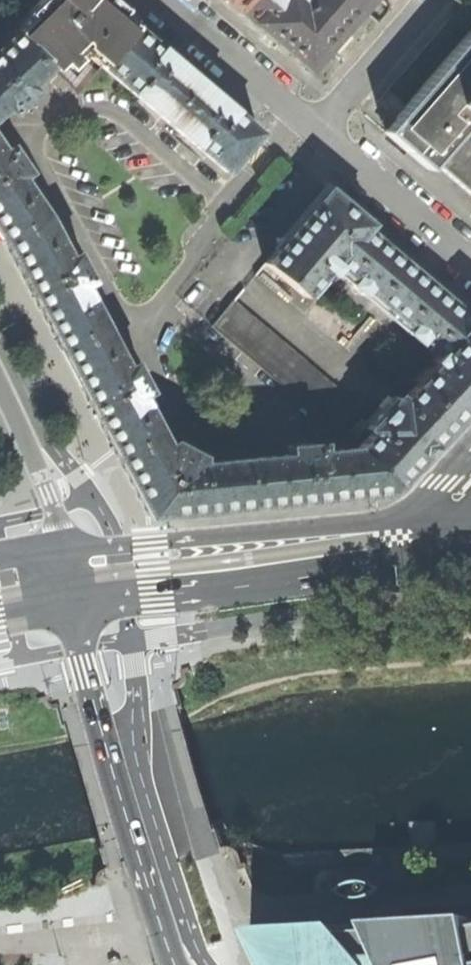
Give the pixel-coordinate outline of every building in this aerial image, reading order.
[(15,32),(51,70),(59,63),(67,69),(75,59),(70,53),(79,44),(98,61),(91,68),(96,73),(101,67),(135,28),(101,0),(49,0),(41,8),(15,32)] [(305,70),(317,56),(349,19),(366,0),(222,0),(305,70)] [(166,56),(135,28),(101,67),(164,120),(196,82),(166,56)] [(400,111),(382,132),(426,170),(432,164),(470,198),(470,30),(400,111)] [(7,111),(10,112),(15,106),(18,107),(31,92),(31,90),(51,70),(15,32),(0,46),(0,118),(7,111)] [(224,105),(196,82),(164,120),(225,171),(257,133),(226,107),(224,105)] [(4,240),(44,215),(22,176),(22,170),(13,154),(10,153),(7,148),(4,148),(0,142),(0,234),(4,240)] [(329,189),(307,214),(303,213),(299,218),(297,219),(293,224),(296,227),(264,264),(303,296),(334,262),(353,280),(350,284),(361,294),(365,291),(409,329),(405,333),(417,343),(421,340),(441,357),(401,400),(393,396),(365,427),(371,432),(355,448),(393,483),(422,452),(470,400),(470,316),(453,302),(383,241),(366,227),(368,224),(329,189)] [(71,257),(68,256),(44,215),(4,240),(36,302),(60,347),(104,323),(83,283),(84,281),(81,276),(79,269),(71,257)] [(207,323),(334,431),(355,407),(229,298),(207,323)] [(129,366),(125,364),(104,323),(60,347),(91,407),(116,455),(161,430),(141,392),(142,389),(140,385),(140,381),(134,371),(131,370),(129,366)] [(186,511),(247,506),(241,454),(196,458),(196,455),(185,448),(170,440),(167,441),(161,430),(116,455),(147,515),(186,511)] [(284,450),(241,454),(247,506),(292,502),(380,494),(393,483),(355,448),(347,443),(331,444),(318,447),(317,444),(307,442),(296,443),(294,446),(287,446),(284,450)] [(365,899),(380,891),(381,888),(378,886),(370,882),(361,882),(352,883),(346,886),(339,891),(347,896),(353,899),(365,899)] [(255,933),(268,964),(470,964),(470,921),(379,926),(342,928),(255,933)]
